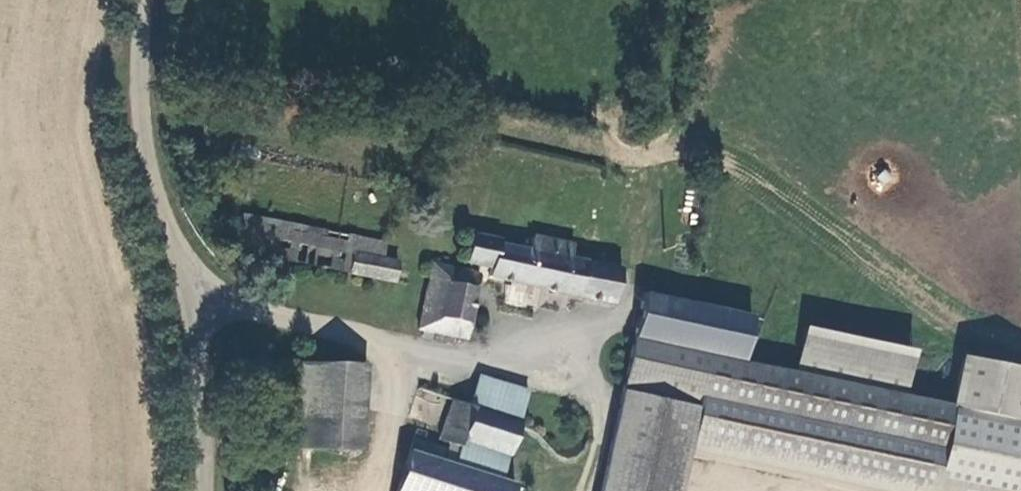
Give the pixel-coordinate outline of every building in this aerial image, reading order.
[(382,241),(331,231),(239,214),(234,249),(392,282),(396,258),(380,255),(382,241)] [(621,269),(586,262),(566,258),(525,249),(493,243),(494,239),(470,234),(465,261),(489,266),(487,276),(509,281),(504,301),(533,307),(537,287),(614,303),(621,269)] [(525,249),(566,258),(569,243),(528,235),(525,249)] [(429,263),(416,328),(421,329),(420,336),(429,336),(430,331),(467,338),(478,279),(472,270),(429,263)] [(1020,446),(1020,419),(952,404),(911,396),(919,356),(807,333),(799,373),(742,362),(752,315),(644,294),(602,490),(680,490),(693,432),(937,483),(977,490),(1011,490),(1020,446)] [(363,363),(299,360),(295,452),(358,455),(363,363)] [(952,404),(1020,419),(1020,372),(961,360),(952,404)] [(476,378),(468,406),(500,415),(508,388),(476,378)] [(468,406),(451,400),(439,439),(449,442),(447,452),(410,442),(396,490),(512,490),(513,487),(498,483),(505,456),(506,457),(525,392),(508,388),(500,415),(468,406)]
